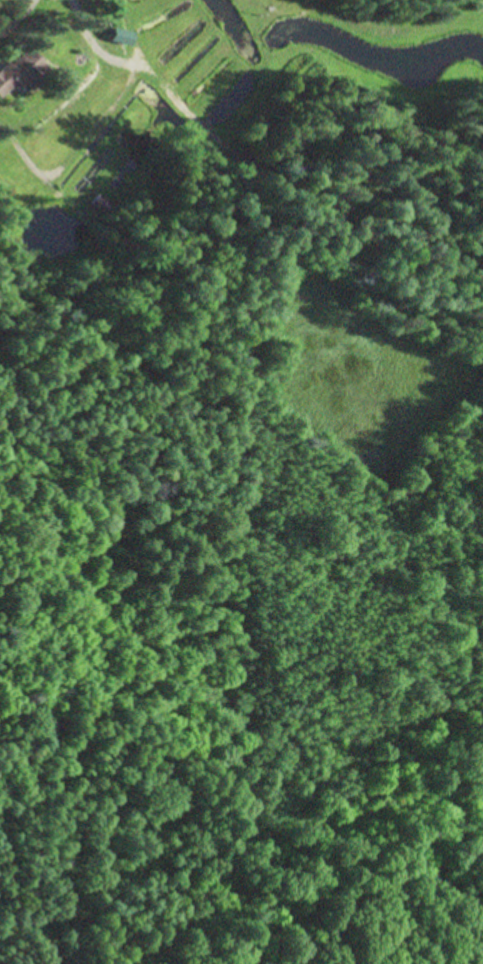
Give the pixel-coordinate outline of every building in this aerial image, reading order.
[(133,45),(135,32),(118,29),(115,42),(133,45)] [(2,99),(18,85),(27,96),(55,72),(33,46),(0,73),(0,97),(2,99)]
